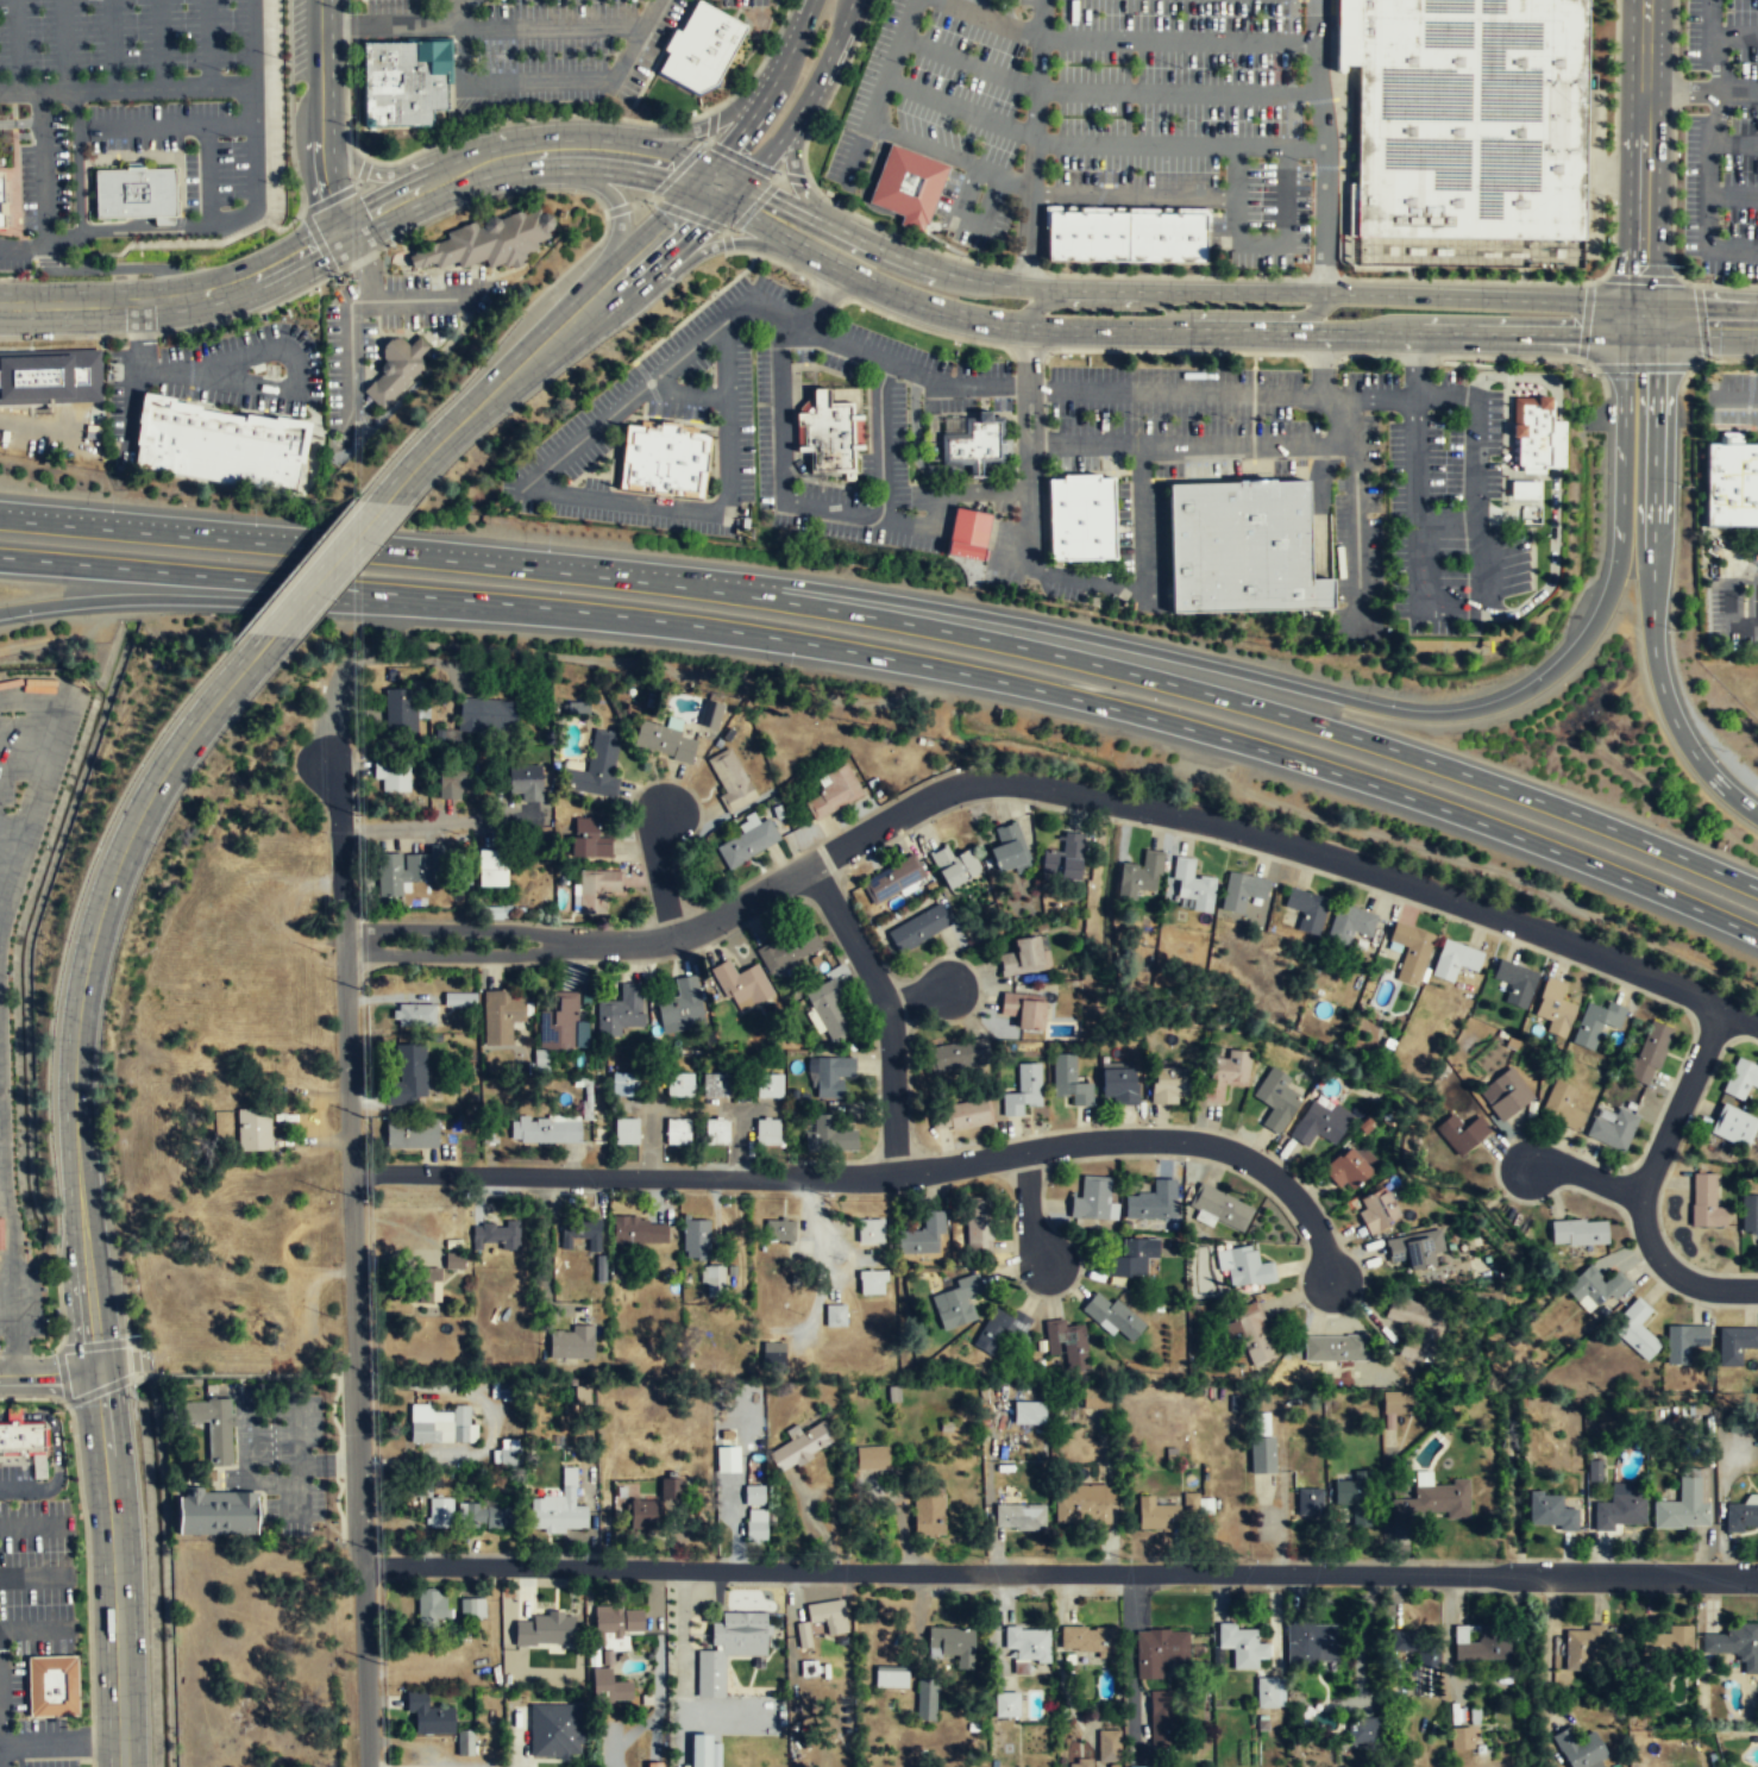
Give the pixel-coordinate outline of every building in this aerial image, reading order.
[(680,30),(697,0),(702,0),(748,26),(716,83),(697,92),(659,70),(668,51),(664,49),(674,27),(680,30)] [(1354,237),(1358,0),(1585,0),(1582,240),(1354,237)] [(363,40),(364,126),(432,125),(432,109),(448,109),(447,73),(448,73),(448,40),(363,40)] [(950,165),(933,212),(928,224),(868,201),(891,142),(950,165)] [(95,218),(175,215),(174,167),(133,169),(94,170),(94,196),(95,218)] [(406,251),(413,268),(423,268),(434,263),(437,269),(456,261),(459,269),(484,258),(487,266),(516,266),(526,261),(526,251),(537,251),(537,243),(552,237),(551,216),(550,213),(542,213),(539,207),(530,210),(518,210),(504,216),(495,216),(477,224),(475,221),(446,232),(447,240),(418,251),(406,251)] [(1125,261),(1044,259),(1046,211),(1125,212),(1125,261)] [(1203,262),(1203,213),(1125,212),(1125,261),(1203,262)] [(429,345),(420,355),(422,357),(422,365),(382,407),(363,389),(373,378),(373,380),(381,372),(382,374),(383,372),(379,369),(381,364),(383,359),(388,359),(383,355),(382,344),(390,337),(402,337),(409,344),(419,334),(429,345)] [(101,399),(0,402),(0,351),(99,346),(101,399)] [(814,396),(814,387),(830,387),(830,401),(854,401),(856,471),(811,471),(811,449),(798,450),(797,411),(809,397),(814,396)] [(308,421),(302,460),(299,459),(294,491),(132,463),(137,440),(133,440),(142,391),(197,402),(197,406),(243,414),(244,409),(264,414),(272,415),(308,421)] [(1518,399),(1518,464),(1521,464),(1521,471),(1543,471),(1543,466),(1550,468),(1550,445),(1547,445),(1547,434),(1550,434),(1551,420),(1551,400),(1518,399)] [(942,433),(943,464),(971,463),(972,474),(1005,472),(1005,414),(966,415),(966,432),(942,433)] [(620,485),(703,495),(711,433),(684,430),(684,426),(680,426),(680,421),(660,419),(660,424),(654,422),(654,426),(627,422),(620,485)] [(1550,468),(1557,466),(1564,466),(1564,420),(1557,421),(1551,420),(1550,434),(1547,434),(1547,445),(1550,445),(1550,468)] [(1707,443),(1706,525),(1757,526),(1757,444),(1707,443)] [(1112,559),(1111,477),(1046,480),(1048,560),(1112,559)] [(1337,604),(1336,575),(1321,575),(1314,575),(1312,477),(1172,481),(1175,609),(1337,604)] [(1512,481),(1512,499),(1540,499),(1540,481),(1512,481)] [(982,561),(991,514),(955,507),(946,554),(982,561)] [(416,689),(385,689),(385,733),(416,734),(416,689)] [(698,725),(717,730),(723,704),(705,700),(698,725)] [(459,732),(517,732),(517,701),(459,701),(459,732)] [(690,764),(696,739),(679,734),(680,729),(640,718),(633,744),(672,756),(671,758),(690,764)] [(620,733),(595,727),(586,770),(565,766),(560,785),(615,797),(620,777),(611,775),(620,733)] [(728,813),(756,796),(729,746),(707,758),(726,791),(718,795),(728,813)] [(409,790),(409,758),(373,758),(372,778),(382,777),(382,790),(409,790)] [(862,792),(846,762),(825,772),(831,781),(822,787),(823,790),(804,801),(815,819),(862,792)] [(439,797),(459,797),(459,789),(475,788),(475,764),(439,766),(439,797)] [(541,800),(541,764),(509,765),(509,792),(521,792),(521,801),(541,800)] [(610,836),(597,836),(597,816),(575,816),(575,835),(571,835),(571,854),(610,856),(610,836)] [(716,846),(727,867),(780,838),(768,816),(716,846)] [(1000,844),(991,847),(999,871),(1031,859),(1016,821),(996,828),(1000,844)] [(1084,833),(1066,831),(1062,851),(1044,850),(1042,875),(1080,878),(1084,833)] [(953,856),(947,845),(930,853),(949,888),(982,870),(971,846),(953,856)] [(506,848),(477,848),(478,885),(506,885),(506,848)] [(1136,900),(1138,888),(1155,890),(1157,872),(1162,873),(1164,851),(1144,848),(1143,864),(1122,861),(1117,896),(1136,900)] [(860,882),(874,904),(925,875),(913,852),(889,865),(866,878),(860,882)] [(407,895),(407,881),(429,881),(429,853),(378,854),(378,895),(407,895)] [(1216,876),(1200,875),(1199,878),(1193,877),(1195,858),(1175,854),(1173,877),(1180,878),(1178,896),(1194,897),(1193,909),(1212,911),(1216,876)] [(622,870),(579,869),(578,911),(604,911),(604,890),(622,890),(622,870)] [(1266,898),(1269,878),(1229,870),(1222,908),(1243,913),(1247,895),(1266,898)] [(1298,929),(1319,935),(1330,898),(1291,885),(1285,906),(1302,910),(1298,929)] [(887,931),(899,953),(952,922),(940,901),(887,931)] [(1354,929),(1371,936),(1379,914),(1338,901),(1326,938),(1348,945),(1354,929)] [(770,975),(822,945),(808,920),(755,948),(770,975)] [(1418,985),(1436,934),(1396,920),(1389,939),(1407,946),(1396,978),(1418,985)] [(1040,934),(1016,939),(1017,950),(1000,953),(1004,975),(1053,967),(1049,948),(1042,950),(1040,934)] [(1478,971),(1484,952),(1445,938),(1432,973),(1454,982),(1459,964),(1478,971)] [(773,992),(756,961),(736,973),(728,958),(710,969),(727,997),(732,995),(740,1011),(773,992)] [(1494,977),(1511,984),(1505,1002),(1526,1009),(1539,972),(1501,958),(1494,977)] [(696,973),(674,978),(678,995),(655,1000),(663,1033),(705,1025),(696,973)] [(852,1032),(834,998),(843,994),(834,976),(804,991),(833,1042),(852,1032)] [(1565,1038),(1578,1004),(1562,998),(1568,983),(1547,976),(1542,996),(1544,997),(1536,1014),(1551,1020),(1547,1030),(1565,1038)] [(597,1000),(597,1035),(620,1035),(620,1026),(641,1026),(641,982),(620,982),(620,1000),(597,1000)] [(525,1020),(525,997),(511,997),(511,989),(483,990),(484,1045),(511,1044),(511,1020),(525,1020)] [(577,991),(553,990),(553,1009),(540,1009),(540,1011),(540,1041),(540,1047),(578,1046),(577,991)] [(1043,1029),(1047,1001),(1043,1001),(1044,995),(1003,991),(1000,1014),(1019,1016),(1018,1027),(1043,1029)] [(476,992),(444,992),(444,1006),(476,1006),(476,992)] [(1572,1041),(1594,1049),(1605,1022),(1619,1028),(1627,1008),(1609,1000),(1606,1008),(1588,1001),(1572,1041)] [(434,1003),(393,1003),(393,1027),(434,1027),(434,1003)] [(1627,1078),(1649,1086),(1672,1029),(1651,1021),(1627,1078)] [(931,1073),(992,1061),(986,1036),(925,1048),(931,1073)] [(395,1080),(385,1080),(385,1104),(426,1103),(425,1045),(395,1045),(395,1080)] [(1210,1058),(1204,1102),(1222,1104),(1224,1085),(1247,1088),(1251,1052),(1228,1049),(1225,1060),(1210,1058)] [(1051,1055),(1051,1096),(1071,1096),(1071,1107),(1091,1107),(1091,1083),(1074,1083),(1074,1055),(1051,1055)] [(1738,1057),(1721,1091),(1741,1102),(1748,1089),(1757,1093),(1757,1067),(1738,1057)] [(854,1078),(854,1059),(816,1059),(816,1098),(841,1098),(841,1078),(854,1078)] [(1022,1107),(1040,1107),(1040,1065),(1016,1065),(1016,1094),(1002,1094),(1002,1116),(1022,1116),(1022,1107)] [(1111,1105),(1136,1105),(1136,1066),(1101,1066),(1101,1097),(1111,1097),(1111,1105)] [(1286,1089),(1292,1079),(1269,1066),(1251,1097),(1272,1108),(1261,1126),(1279,1135),(1300,1097),(1286,1089)] [(1490,1105),(1502,1121),(1520,1109),(1534,1096),(1512,1066),(1494,1079),(1506,1095),(1490,1105)] [(1186,1103),(1186,1070),(1151,1070),(1151,1103),(1186,1103)] [(692,1096),(692,1072),(666,1072),(666,1096),(692,1096)] [(728,1072),(702,1072),(702,1096),(728,1096),(728,1072)] [(611,1073),(611,1096),(636,1096),(636,1073),(611,1073)] [(781,1096),(781,1074),(758,1074),(758,1096),(781,1096)] [(1542,1113),(1578,1130),(1587,1113),(1569,1104),(1576,1088),(1556,1078),(1542,1113)] [(992,1123),(987,1098),(931,1109),(936,1134),(992,1123)] [(1333,1105),(1330,1111),(1310,1101),(1289,1138),(1307,1148),(1314,1135),(1335,1146),(1351,1115),(1333,1105)] [(1722,1102),(1708,1132),(1745,1149),(1757,1122),(1757,1119),(1722,1102)] [(1595,1115),(1587,1134),(1626,1151),(1640,1116),(1620,1107),(1613,1124),(1595,1115)] [(238,1108),(238,1151),(271,1151),(271,1108),(238,1108)] [(1465,1128),(1454,1113),(1436,1127),(1461,1157),(1493,1129),(1480,1114),(1465,1128)] [(834,1115),(806,1115),(806,1152),(855,1152),(855,1132),(834,1132),(834,1115)] [(580,1142),(580,1119),(509,1119),(509,1142),(580,1142)] [(689,1143),(689,1119),(665,1119),(665,1143),(689,1143)] [(705,1119),(705,1143),(728,1143),(728,1119),(705,1119)] [(779,1119),(755,1119),(755,1145),(779,1145),(779,1119)] [(385,1148),(437,1148),(437,1120),(385,1120),(385,1148)] [(638,1120),(614,1120),(614,1143),(638,1143),(638,1120)] [(1371,1176),(1354,1146),(1324,1165),(1342,1195),(1371,1176)] [(1714,1208),(1714,1173),(1691,1173),(1691,1228),(1725,1228),(1725,1208),(1714,1208)] [(1069,1197),(1068,1218),(1107,1220),(1110,1179),(1080,1177),(1079,1197),(1069,1197)] [(1175,1180),(1153,1180),(1153,1195),(1124,1195),(1124,1220),(1175,1218),(1175,1180)] [(1201,1184),(1189,1207),(1242,1233),(1252,1209),(1201,1184)] [(1387,1190),(1354,1207),(1369,1236),(1402,1220),(1387,1190)] [(1741,1196),(1741,1234),(1757,1234),(1757,1196),(1741,1196)] [(991,1205),(966,1205),(966,1253),(991,1253),(991,1205)] [(898,1232),(898,1254),(942,1254),(942,1213),(922,1213),(922,1232),(898,1232)] [(614,1243),(666,1243),(666,1220),(614,1220),(614,1243)] [(709,1258),(709,1220),(683,1220),(683,1258),(709,1258)] [(858,1243),(883,1243),(883,1220),(858,1220),(858,1243)] [(517,1221),(472,1222),(472,1246),(501,1245),(501,1251),(519,1249),(517,1221)] [(764,1221),(764,1241),(796,1241),(796,1221),(764,1221)] [(1603,1221),(1547,1224),(1549,1243),(1565,1242),(1566,1246),(1606,1243),(1603,1221)] [(599,1251),(599,1222),(559,1222),(559,1251),(599,1251)] [(1440,1228),(1388,1239),(1393,1261),(1404,1259),(1409,1258),(1412,1265),(1413,1271),(1438,1265),(1434,1252),(1445,1249),(1440,1228)] [(1106,1276),(1147,1277),(1148,1258),(1159,1258),(1160,1239),(1123,1237),(1123,1257),(1107,1257),(1106,1276)] [(1272,1264),(1257,1264),(1257,1248),(1217,1251),(1218,1271),(1228,1271),(1229,1286),(1273,1285),(1272,1264)] [(419,1254),(419,1303),(440,1303),(440,1270),(463,1270),(463,1254),(419,1254)] [(1607,1293),(1612,1298),(1628,1283),(1615,1268),(1601,1282),(1596,1277),(1599,1274),(1588,1261),(1561,1286),(1575,1301),(1583,1293),(1594,1305),(1607,1293)] [(724,1266),(702,1266),(702,1283),(707,1283),(707,1297),(724,1297),(724,1266)] [(886,1293),(886,1271),(859,1271),(859,1293),(886,1293)] [(931,1296),(943,1330),(977,1318),(971,1302),(968,1303),(966,1297),(984,1291),(978,1272),(955,1279),(959,1287),(931,1296)] [(1116,1298),(1112,1304),(1097,1291),(1081,1309),(1099,1323),(1104,1317),(1131,1341),(1147,1324),(1116,1298)] [(1644,1360),(1659,1342),(1637,1323),(1650,1309),(1634,1295),(1619,1311),(1625,1316),(1612,1330),(1644,1360)] [(1443,1311),(1390,1296),(1383,1321),(1408,1328),(1400,1356),(1427,1365),(1443,1311)] [(824,1303),(825,1326),(846,1326),(845,1303),(824,1303)] [(1260,1303),(1233,1309),(1248,1367),(1273,1361),(1260,1303)] [(1032,1320),(1015,1309),(1010,1316),(994,1307),(977,1337),(974,1342),(972,1345),(993,1356),(1007,1330),(1022,1339),(1025,1333),(1029,1326),(1032,1320)] [(1044,1321),(1049,1354),(1065,1352),(1067,1370),(1090,1368),(1084,1323),(1066,1327),(1065,1318),(1044,1321)] [(1687,1362),(1687,1345),(1707,1345),(1707,1324),(1665,1324),(1664,1362),(1687,1362)] [(1716,1326),(1715,1365),(1739,1365),(1739,1346),(1757,1347),(1757,1326),(1716,1326)] [(548,1329),(548,1360),(592,1360),(592,1329),(548,1329)] [(1304,1337),(1304,1364),(1368,1362),(1367,1336),(1304,1337)] [(762,1343),(762,1362),(784,1362),(784,1343),(762,1343)] [(1084,1390),(1084,1410),(1107,1410),(1107,1390),(1084,1390)] [(1384,1391),(1383,1429),(1394,1430),(1395,1415),(1411,1415),(1412,1393),(1384,1391)] [(182,1424),(206,1423),(207,1464),(232,1464),(231,1399),(182,1401),(182,1424)] [(1043,1423),(1043,1401),(1013,1401),(1013,1423),(1043,1423)] [(433,1411),(433,1404),(409,1403),(409,1442),(476,1442),(476,1424),(467,1424),(469,1405),(451,1405),(451,1411),(433,1411)] [(824,1421),(767,1452),(779,1474),(836,1445),(824,1421)] [(42,1422),(0,1423),(0,1450),(43,1449),(42,1422)] [(1274,1473),(1274,1436),(1250,1436),(1250,1473),(1274,1473)] [(519,1465),(519,1439),(500,1439),(500,1450),(492,1450),(493,1465),(519,1465)] [(739,1472),(738,1447),(716,1447),(717,1473),(739,1472)] [(889,1471),(889,1447),(855,1447),(855,1471),(889,1471)] [(575,1506),(575,1468),(561,1468),(561,1500),(534,1500),(534,1530),(585,1530),(585,1506),(575,1506)] [(1707,1470),(1679,1470),(1679,1502),(1653,1502),(1653,1528),(1708,1528),(1707,1470)] [(1335,1505),(1368,1505),(1368,1472),(1351,1472),(1351,1479),(1335,1479),(1335,1505)] [(1469,1483),(1430,1483),(1429,1474),(1414,1474),(1414,1503),(1394,1504),(1394,1516),(1469,1515),(1469,1483)] [(660,1498),(680,1499),(682,1479),(660,1478),(660,1498)] [(913,1536),(943,1536),(943,1483),(913,1483),(913,1536)] [(1112,1522),(1112,1485),(1055,1485),(1055,1523),(1112,1522)] [(764,1486),(745,1486),(745,1506),(764,1506),(764,1486)] [(1611,1503),(1594,1503),(1594,1527),(1645,1527),(1645,1496),(1632,1496),(1632,1486),(1611,1486),(1611,1503)] [(1296,1487),(1296,1515),(1320,1515),(1320,1487),(1296,1487)] [(178,1531),(255,1531),(255,1493),(177,1495),(178,1531)] [(1213,1498),(1199,1498),(1198,1493),(1183,1493),(1184,1516),(1213,1515),(1213,1498)] [(1563,1493),(1528,1493),(1527,1528),(1577,1529),(1577,1508),(1563,1508),(1563,1493)] [(1137,1529),(1178,1529),(1178,1506),(1154,1506),(1154,1496),(1137,1496),(1137,1529)] [(427,1498),(427,1527),(451,1527),(451,1498),(427,1498)] [(661,1502),(628,1502),(628,1527),(661,1527),(661,1502)] [(1044,1530),(1044,1504),(996,1504),(996,1530),(1044,1530)] [(460,1505),(460,1528),(513,1528),(513,1505),(460,1505)] [(1725,1506),(1725,1530),(1757,1530),(1757,1506),(1725,1506)] [(765,1510),(747,1510),(747,1541),(765,1541),(765,1510)] [(417,1621),(445,1621),(445,1591),(417,1591),(417,1621)] [(460,1598),(460,1617),(485,1617),(484,1597),(460,1598)] [(818,1623),(827,1638),(848,1628),(835,1603),(808,1617),(811,1625),(818,1623)] [(642,1608),(594,1608),(594,1636),(613,1636),(613,1638),(642,1638),(642,1608)] [(575,1615),(563,1615),(563,1610),(547,1610),(547,1615),(534,1615),(533,1621),(515,1620),(515,1643),(574,1644),(575,1615)] [(766,1614),(722,1614),(722,1623),(711,1623),(711,1652),(697,1652),(696,1697),(723,1697),(724,1655),(765,1655),(766,1614)] [(798,1647),(811,1646),(808,1621),(796,1622),(798,1647)] [(1757,1673),(1757,1622),(1724,1622),(1724,1633),(1700,1633),(1700,1652),(1732,1652),(1732,1655),(1735,1654),(1737,1660),(1741,1660),(1741,1673),(1757,1673)] [(1563,1629),(1562,1669),(1583,1669),(1584,1642),(1601,1642),(1602,1623),(1584,1623),(1584,1629),(1563,1629)] [(1269,1643),(1256,1643),(1255,1630),(1235,1630),(1235,1624),(1217,1624),(1217,1647),(1232,1647),(1232,1671),(1257,1669),(1257,1659),(1269,1659),(1269,1643)] [(1666,1631),(1638,1631),(1639,1654),(1690,1654),(1689,1624),(1666,1624),(1666,1631)] [(1287,1662),(1335,1662),(1336,1627),(1287,1625),(1287,1662)] [(1452,1628),(1454,1662),(1509,1661),(1508,1625),(1475,1625),(1475,1641),(1467,1641),(1467,1627),(1452,1628)] [(1003,1652),(1012,1652),(1012,1672),(1029,1672),(1029,1663),(1048,1663),(1048,1627),(1003,1627),(1003,1652)] [(1116,1655),(1116,1628),(1060,1628),(1060,1655),(1116,1655)] [(927,1629),(927,1658),(955,1658),(955,1669),(973,1669),(973,1629),(927,1629)] [(1188,1630),(1135,1630),(1135,1680),(1162,1680),(1161,1663),(1188,1662),(1188,1630)] [(1438,1667),(1439,1640),(1392,1637),(1390,1665),(1438,1667)] [(79,1715),(76,1654),(26,1655),(29,1715),(79,1715)] [(592,1669),(592,1700),(630,1700),(630,1683),(610,1683),(610,1669),(592,1669)] [(874,1669),(874,1687),(906,1687),(906,1669),(874,1669)] [(1257,1680),(1257,1708),(1275,1708),(1275,1680),(1257,1680)] [(453,1708),(427,1708),(427,1692),(409,1692),(409,1735),(453,1735),(453,1708)] [(1018,1718),(1018,1692),(993,1692),(993,1718),(1018,1718)] [(1149,1747),(1175,1747),(1175,1692),(1149,1692),(1149,1747)] [(934,1719),(934,1696),(917,1696),(917,1719),(934,1719)] [(529,1757),(582,1757),(582,1704),(529,1704),(529,1757)] [(1381,1742),(1381,1719),(1349,1719),(1349,1742),(1381,1742)] [(1474,1747),(1473,1726),(1451,1727),(1451,1748),(1474,1747)] [(1595,1732),(1574,1741),(1569,1729),(1553,1735),(1566,1766),(1608,1766),(1595,1732)] [(476,1734),(460,1734),(460,1755),(476,1755),(476,1734)] [(711,1734),(690,1734),(690,1766),(711,1766),(711,1734)] [(1098,1763),(1118,1763),(1118,1734),(1098,1734),(1098,1763)] [(1093,1759),(1069,1759),(1069,1766),(1093,1766),(1093,1759)]
